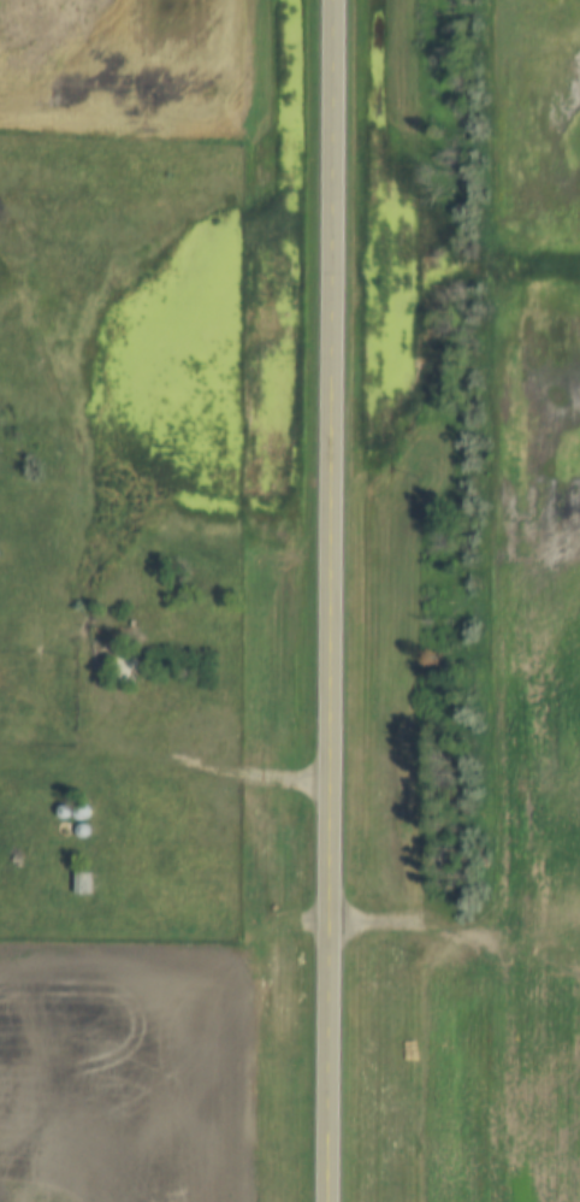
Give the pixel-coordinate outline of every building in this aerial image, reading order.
[(104,663),(104,646),(88,646),(88,663),(104,663)] [(132,658),(116,658),(116,683),(132,683),(132,658)] [(73,894),(88,894),(88,872),(73,872),(73,894)]
